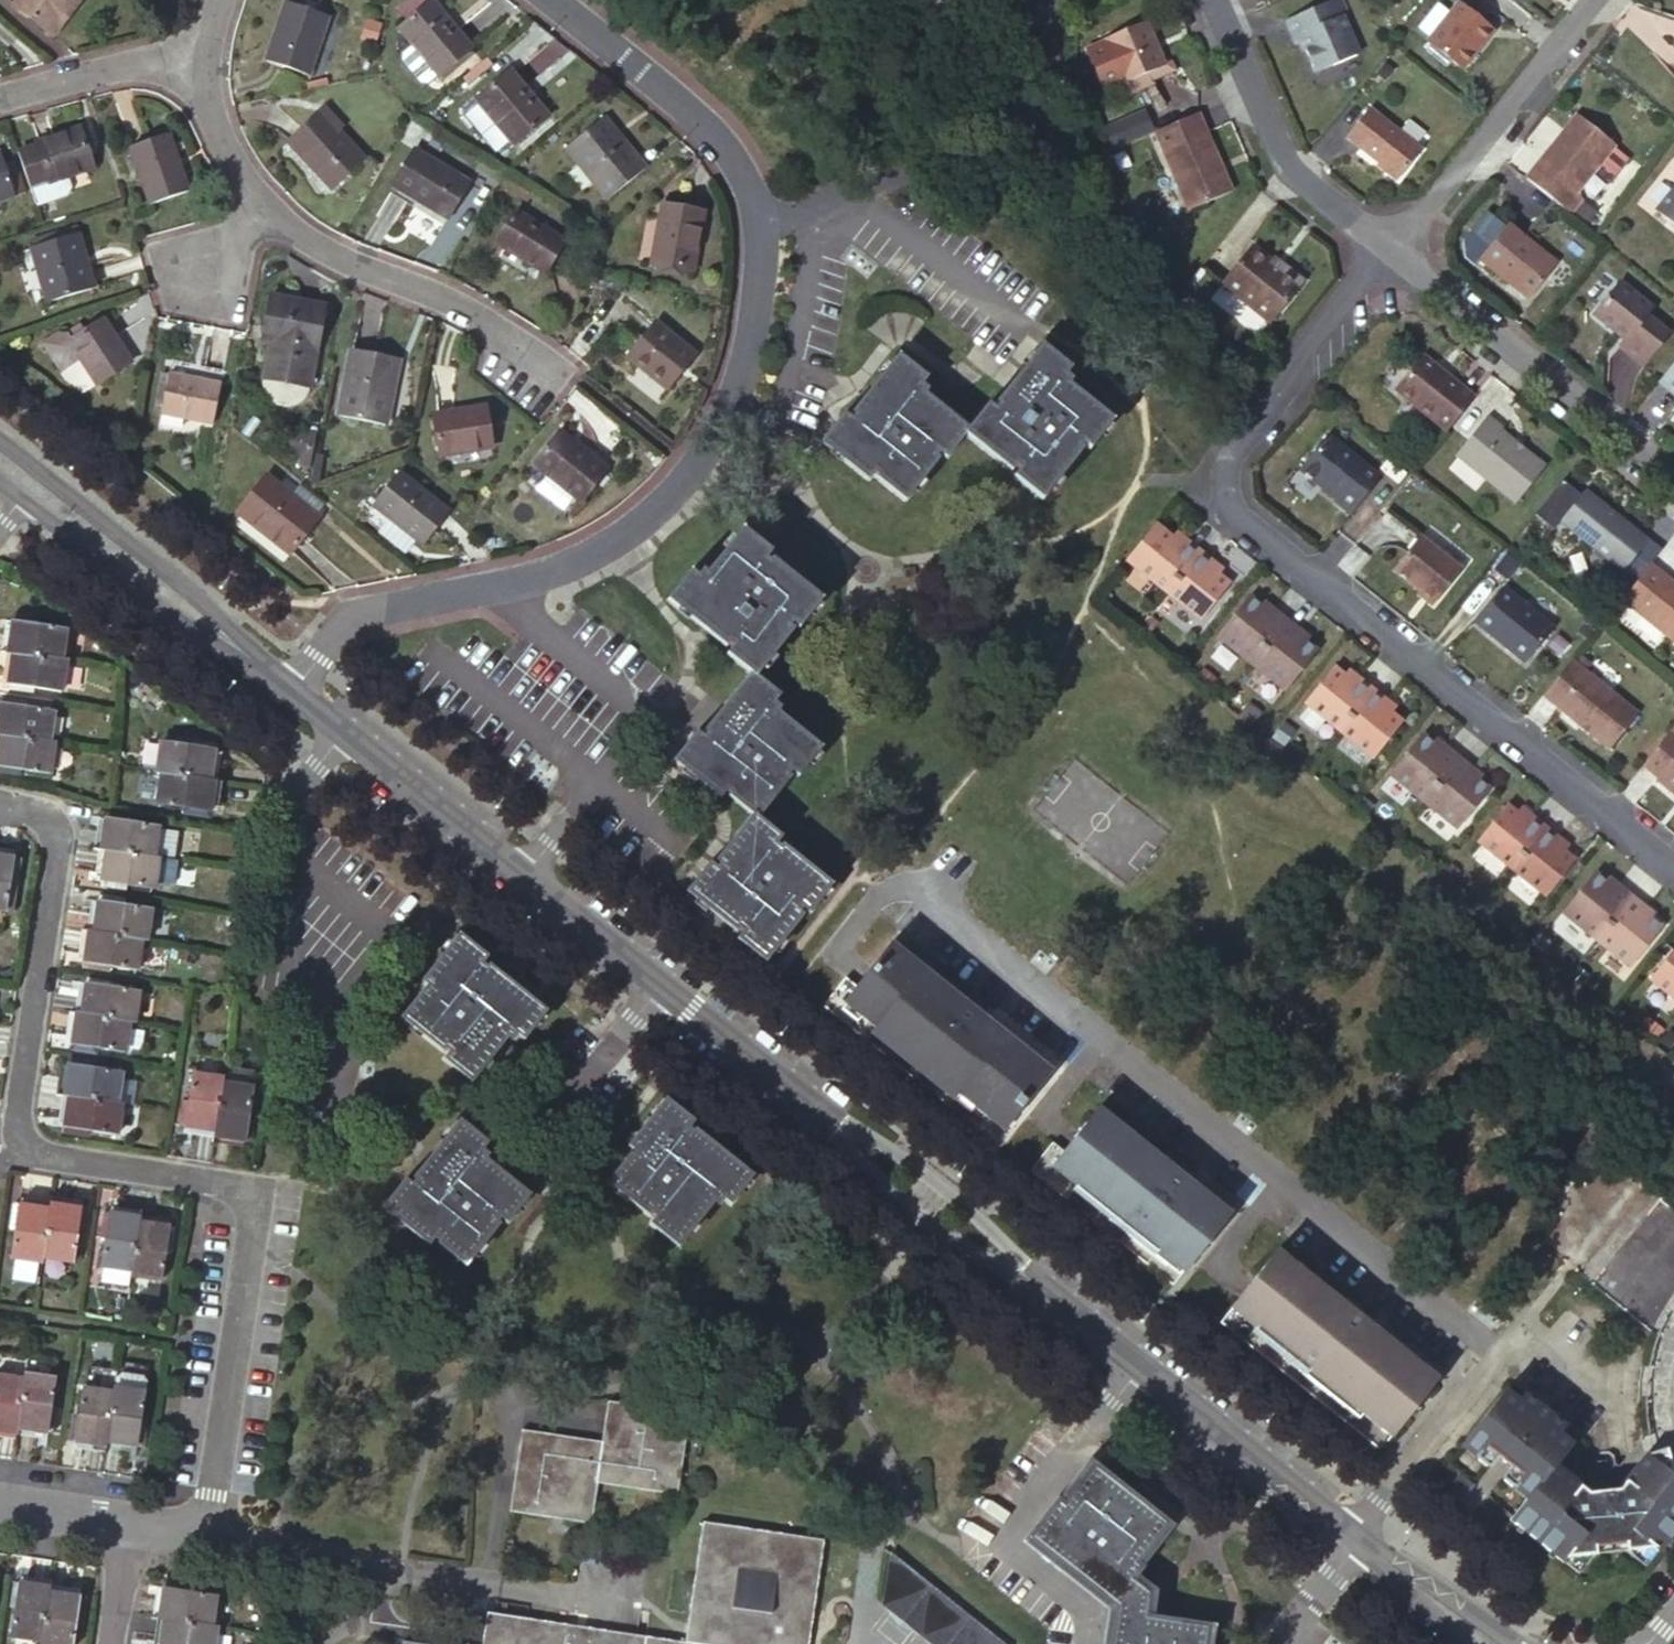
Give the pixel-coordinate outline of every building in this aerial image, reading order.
[(87,0),(24,0),(17,8),(55,39),(87,0)] [(397,28),(437,76),(470,49),(431,1),(397,28)] [(1276,25),(1286,49),(1291,47),(1304,77),(1348,58),(1333,21),(1337,19),(1329,2),(1276,25)] [(327,19),(283,4),(264,61),(308,76),(327,19)] [(1495,32),(1461,4),(1429,43),(1463,71),(1495,32)] [(1145,22),(1102,39),(1121,83),(1163,66),(1145,22)] [(470,49),(437,76),(440,80),(474,53),(470,49)] [(1395,49),(1386,59),(1396,67),(1405,56),(1395,49)] [(546,116),(509,71),(476,99),(513,144),(546,116)] [(344,128),(325,108),(320,113),(339,132),(344,128)] [(1423,152),(1371,110),(1348,139),(1400,180),(1423,152)] [(339,132),(320,113),(287,144),(329,189),(362,158),(339,132)] [(1231,191),(1197,113),(1153,132),(1187,210),(1231,191)] [(1574,113),(1523,177),(1569,213),(1580,199),(1571,193),(1611,143),(1574,113)] [(604,116),(563,149),(605,201),(646,169),(604,116)] [(34,144),(47,184),(28,190),(33,205),(63,195),(68,189),(64,178),(92,168),(78,129),(34,144)] [(128,148),(148,206),(187,192),(167,134),(128,148)] [(466,183),(412,151),(391,186),(445,218),(466,183)] [(15,196),(0,152),(0,201),(15,196)] [(1655,211),(1673,227),(1673,187),(1655,211)] [(702,212),(662,205),(650,263),(691,271),(702,212)] [(563,242),(512,212),(493,244),(543,274),(563,242)] [(1556,263),(1506,223),(1478,259),(1527,298),(1556,263)] [(51,235),(53,242),(77,235),(75,228),(51,235)] [(92,289),(77,235),(53,242),(29,249),(44,303),(92,289)] [(1222,285),(1270,322),(1302,282),(1282,265),(1279,269),(1252,247),(1222,285)] [(1651,308),(1619,282),(1592,315),(1624,340),(1619,345),(1643,364),(1668,334),(1646,315),(1651,308)] [(323,307),(268,297),(260,341),(269,343),(262,380),(307,388),(314,350),(315,351),(323,307)] [(80,334),(68,343),(65,338),(58,337),(44,346),(60,370),(78,358),(96,385),(129,363),(102,320),(80,334)] [(695,355),(654,322),(623,359),(664,392),(695,355)] [(65,338),(68,343),(80,334),(77,330),(65,338)] [(965,430),(963,433),(1009,469),(1011,466),(1017,470),(1011,477),(1039,499),(1078,450),(1074,447),(1079,442),(1086,448),(1108,421),(1064,385),(1067,381),(1061,376),(1067,369),(1039,346),(993,404),(996,406),(992,411),(985,405),(965,430)] [(383,426),(397,360),(351,350),(337,417),(383,426)] [(1445,432),(1473,397),(1421,355),(1393,390),(1445,432)] [(965,430),(921,395),(924,390),(918,386),(924,378),(896,356),(851,414),(853,416),(849,421),(843,415),(821,443),(866,478),(871,472),(877,476),(876,478),(903,500),(935,459),(932,457),(936,451),(943,457),(963,433),(965,430)] [(1673,396),(1673,361),(1657,383),(1673,396)] [(224,381),(226,372),(170,362),(169,371),(224,381)] [(159,414),(167,375),(159,373),(151,413),(159,414)] [(159,414),(159,415),(212,425),(220,384),(167,374),(167,375),(159,414)] [(491,449),(485,406),(431,415),(437,457),(491,449)] [(1487,414),(1454,456),(1514,504),(1544,467),(1499,431),(1503,427),(1487,414)] [(314,434),(288,429),(284,453),(299,456),(297,468),(308,470),(314,434)] [(605,471),(558,432),(531,465),(579,503),(605,471)] [(1378,476),(1326,435),(1299,469),(1336,499),(1334,502),(1349,513),(1378,476)] [(370,506),(421,546),(448,513),(397,472),(370,506)] [(235,513),(289,555),(318,519),(315,516),(294,500),(264,476),(235,513)] [(1646,541),(1583,491),(1559,520),(1622,571),(1646,541)] [(294,500),(315,516),(322,508),(300,492),(294,500)] [(1153,524),(1125,559),(1131,564),(1159,528),(1153,524)] [(1131,564),(1166,592),(1198,551),(1185,540),(1181,545),(1171,537),(1159,528),(1131,564)] [(725,655),(749,674),(752,677),(789,630),(785,627),(789,622),(796,628),(817,599),(769,562),(767,564),(762,561),(768,553),(740,531),(705,576),(700,573),(696,578),(688,573),(667,601),(724,646),(726,643),(731,648),(725,655)] [(1175,532),(1171,537),(1181,545),(1185,540),(1175,532)] [(1395,569),(1435,601),(1461,569),(1421,538),(1395,569)] [(1646,541),(1622,571),(1635,581),(1650,563),(1659,552),(1646,541)] [(1198,551),(1166,592),(1200,620),(1229,584),(1218,575),(1208,567),(1212,562),(1198,551)] [(1505,556),(1495,569),(1508,579),(1518,566),(1505,556)] [(1222,570),(1212,562),(1208,567),(1218,575),(1222,570)] [(1650,563),(1635,581),(1622,597),(1673,639),(1673,582),(1650,563)] [(1501,587),(1474,621),(1525,662),(1552,627),(1501,587)] [(1099,600),(1107,606),(1116,595),(1107,588),(1099,600)] [(1216,636),(1250,663),(1285,620),(1271,609),(1269,612),(1260,605),(1247,596),(1216,636)] [(1262,602),(1260,605),(1269,612),(1271,609),(1262,602)] [(67,633),(36,628),(37,623),(12,619),(6,654),(12,655),(62,664),(67,633)] [(1285,620),(1250,663),(1285,691),(1317,650),(1305,641),(1296,634),(1298,631),(1285,620)] [(1146,622),(1138,632),(1148,641),(1157,631),(1146,622)] [(1307,638),(1298,631),(1296,634),(1305,641),(1307,638)] [(62,664),(12,655),(6,690),(30,695),(31,690),(62,695),(67,665),(62,664)] [(1636,713),(1570,660),(1542,696),(1608,749),(1636,713)] [(1303,702),(1338,730),(1371,689),(1357,678),(1353,683),(1343,675),(1332,666),(1303,702)] [(1347,670),(1343,675),(1353,683),(1357,678),(1347,670)] [(752,677),(749,674),(703,732),(705,734),(702,739),(694,733),(673,760),(719,796),(724,790),(729,794),(727,796),(751,815),(754,818),(786,777),(784,775),(788,769),(796,776),(818,747),(773,712),(776,708),(770,703),(776,696),(752,677)] [(1371,689),(1338,730),(1372,758),(1401,722),(1390,713),(1380,705),(1384,700),(1371,689)] [(22,709),(23,704),(0,700),(0,736),(48,744),(53,714),(22,709)] [(1394,708),(1384,700),(1380,705),(1390,713),(1394,708)] [(1668,732),(1642,764),(1657,776),(1656,778),(1673,793),(1673,737),(1668,732)] [(1388,773),(1423,801),(1457,758),(1444,747),(1441,750),(1433,743),(1420,733),(1388,773)] [(0,736),(0,772),(17,775),(17,770),(48,776),(53,745),(48,744),(0,736)] [(215,744),(191,740),(190,745),(159,740),(154,771),(159,772),(210,780),(215,744)] [(1444,747),(1435,740),(1433,743),(1441,750),(1444,747)] [(1457,758),(1423,801),(1457,829),(1489,789),(1477,779),(1468,772),(1471,769),(1457,758)] [(1471,769),(1468,772),(1477,779),(1479,776),(1471,769)] [(215,780),(210,780),(159,772),(154,802),(186,807),(185,812),(209,816),(215,780)] [(1476,839),(1510,867),(1543,827),(1530,816),(1526,821),(1516,813),(1505,804),(1476,839)] [(1530,816),(1520,808),(1516,813),(1526,821),(1530,816)] [(160,827),(128,822),(129,817),(105,813),(99,848),(105,849),(155,857),(155,856),(159,830),(160,827)] [(779,837),(754,818),(751,815),(715,861),(719,865),(715,869),(708,864),(686,892),(735,930),(737,928),(742,932),(736,939),(764,961),(800,915),(796,912),(800,906),(807,912),(829,884),(780,846),(778,849),(773,845),(779,837)] [(1543,827),(1510,867),(1544,896),(1573,860),(1562,851),(1552,843),(1557,838),(1543,827)] [(173,859),(177,833),(159,830),(155,856),(173,859)] [(1567,846),(1557,838),(1552,843),(1562,851),(1567,846)] [(155,857),(105,849),(99,885),(123,889),(124,884),(155,889),(160,858),(155,857)] [(19,859),(0,856),(0,913),(11,915),(15,890),(11,889),(12,885),(15,886),(19,859)] [(1560,911),(1595,939),(1630,896),(1616,885),(1614,888),(1605,881),(1593,871),(1560,911)] [(1608,878),(1605,881),(1614,888),(1616,885),(1608,878)] [(1630,896),(1595,939),(1629,967),(1662,927),(1649,917),(1641,910),(1643,907),(1630,896)] [(152,911),(121,907),(122,902),(97,898),(91,933),(142,941),(147,942),(152,911)] [(1652,914),(1643,907),(1641,910),(1649,917),(1652,914)] [(142,941),(91,933),(86,932),(80,967),(105,971),(105,967),(137,972),(142,941)] [(544,1011),(487,966),(484,969),(479,965),(485,957),(458,935),(421,982),(428,987),(424,992),(422,990),(400,1018),(441,1051),(444,1048),(448,1052),(443,1059),(470,1081),(506,1037),(509,1040),(514,1033),(522,1039),(544,1011)] [(848,981),(836,997),(869,1023),(867,1026),(894,1047),(896,1045),(916,1061),(914,1064),(952,1094),(955,1090),(1000,1126),(1046,1069),(882,939),(857,971),(848,981)] [(1673,999),(1673,947),(1648,978),(1673,999)] [(837,973),(816,1000),(990,1139),(1000,1126),(955,1090),(952,1094),(914,1064),(916,1061),(896,1045),(894,1047),(867,1026),(869,1023),(836,997),(848,981),(837,973)] [(138,993),(107,988),(108,983),(84,979),(78,1015),(128,1023),(133,1024),(138,993)] [(128,1023),(78,1015),(72,1014),(67,1049),(91,1053),(92,1048),(123,1053),(128,1023)] [(120,1074),(88,1069),(89,1064),(65,1060),(59,1096),(64,1097),(115,1105),(120,1074)] [(253,1072),(223,1067),(222,1077),(221,1082),(251,1087),(253,1072)] [(213,1132),(221,1082),(222,1077),(191,1072),(186,1103),(181,1102),(178,1127),(213,1132)] [(247,1118),(251,1087),(221,1082),(213,1132),(212,1138),(248,1143),(252,1119),(247,1118)] [(115,1105),(64,1097),(59,1132),(83,1136),(84,1131),(115,1136),(120,1106),(115,1105)] [(751,1176),(693,1130),(690,1133),(686,1129),(692,1122),(663,1100),(627,1146),(634,1151),(631,1156),(628,1154),(606,1183),(647,1215),(650,1213),(654,1216),(649,1223),(677,1245),(712,1201),(716,1204),(721,1198),(729,1204),(751,1176)] [(1060,1150),(1048,1165),(1073,1185),(1071,1187),(1109,1217),(1112,1215),(1127,1226),(1122,1232),(1164,1265),(1168,1259),(1182,1270),(1227,1213),(1094,1107),(1060,1150)] [(404,1180),(382,1207),(428,1244),(433,1237),(439,1241),(437,1243),(464,1265),(497,1224),(494,1222),(498,1217),(505,1222),(527,1194),(483,1159),(486,1155),(480,1150),(486,1143),(458,1121),(412,1178),(415,1181),(411,1185),(404,1180)] [(1048,1165),(1060,1150),(1049,1141),(1028,1169),(1172,1283),(1182,1270),(1168,1259),(1164,1265),(1122,1232),(1127,1226),(1112,1215),(1109,1217),(1071,1187),(1073,1185),(1048,1165)] [(1596,1283),(1652,1323),(1673,1292),(1673,1213),(1656,1200),(1596,1283)] [(40,1260),(48,1210),(12,1204),(9,1229),(14,1230),(9,1261),(39,1265),(40,1260)] [(80,1234),(84,1210),(49,1204),(48,1210),(40,1260),(71,1265),(75,1233),(80,1234)] [(137,1223),(137,1217),(102,1212),(98,1237),(103,1237),(99,1268),(129,1273),(137,1223)] [(172,1228),(137,1223),(129,1273),(128,1278),(159,1283),(164,1252),(168,1252),(172,1228)] [(1357,1411),(1386,1434),(1432,1376),(1271,1248),(1230,1299),(1254,1319),(1247,1328),(1301,1370),(1300,1371),(1340,1403),(1343,1399),(1357,1411)] [(50,1409),(55,1378),(24,1373),(23,1379),(16,1429),(51,1434),(55,1409),(50,1409)] [(23,1379),(0,1375),(0,1432),(15,1434),(16,1429),(23,1379)] [(139,1422),(144,1391),(113,1386),(113,1392),(105,1442),(141,1447),(144,1423),(139,1422)] [(105,1442),(113,1392),(82,1387),(77,1418),(72,1418),(69,1442),(104,1447),(105,1442)] [(1553,1466),(1570,1444),(1544,1424),(1550,1417),(1535,1405),(1530,1412),(1504,1391),(1461,1446),(1487,1467),(1496,1455),(1510,1465),(1501,1477),(1527,1498),(1510,1519),(1510,1520),(1562,1562),(1566,1558),(1594,1554),(1593,1547),(1624,1543),(1625,1551),(1653,1547),(1657,1551),(1673,1530),(1673,1478),(1673,1477),(1665,1449),(1645,1455),(1618,1490),(1587,1493),(1553,1466)] [(687,1413),(641,1407),(606,1401),(602,1429),(601,1442),(520,1430),(508,1511),(589,1523),(595,1482),(675,1494),(687,1413)] [(1027,1536),(1115,1606),(1109,1643),(1205,1643),(1208,1624),(1145,1615),(1149,1593),(1131,1579),(1141,1566),(1136,1562),(1168,1522),(1093,1463),(1062,1503),(1056,1499),(1027,1536)] [(1473,1485),(1460,1475),(1450,1488),(1463,1498),(1473,1485)] [(1439,1519),(1424,1507),(1419,1513),(1434,1525),(1439,1519)] [(822,1541),(702,1522),(683,1643),(485,1612),(481,1643),(806,1643),(822,1541)] [(1624,1543),(1593,1547),(1594,1554),(1625,1551),(1624,1543)] [(1653,1547),(1625,1551),(1645,1566),(1657,1551),(1653,1547)] [(889,1552),(880,1607),(897,1626),(921,1639),(925,1643),(1005,1643),(889,1552)] [(1594,1554),(1566,1558),(1562,1562),(1578,1574),(1594,1554)] [(47,1591),(48,1586),(12,1581),(9,1605),(14,1606),(9,1637),(40,1642),(47,1591)] [(162,1618),(212,1626),(217,1595),(185,1591),(186,1586),(162,1582),(156,1617),(162,1618)] [(83,1597),(47,1591),(40,1642),(39,1643),(71,1643),(74,1621),(79,1621),(83,1597)] [(217,1627),(212,1626),(162,1618),(158,1643),(215,1643),(217,1627)] [(361,1636),(360,1643),(402,1643),(402,1642),(361,1636)]
